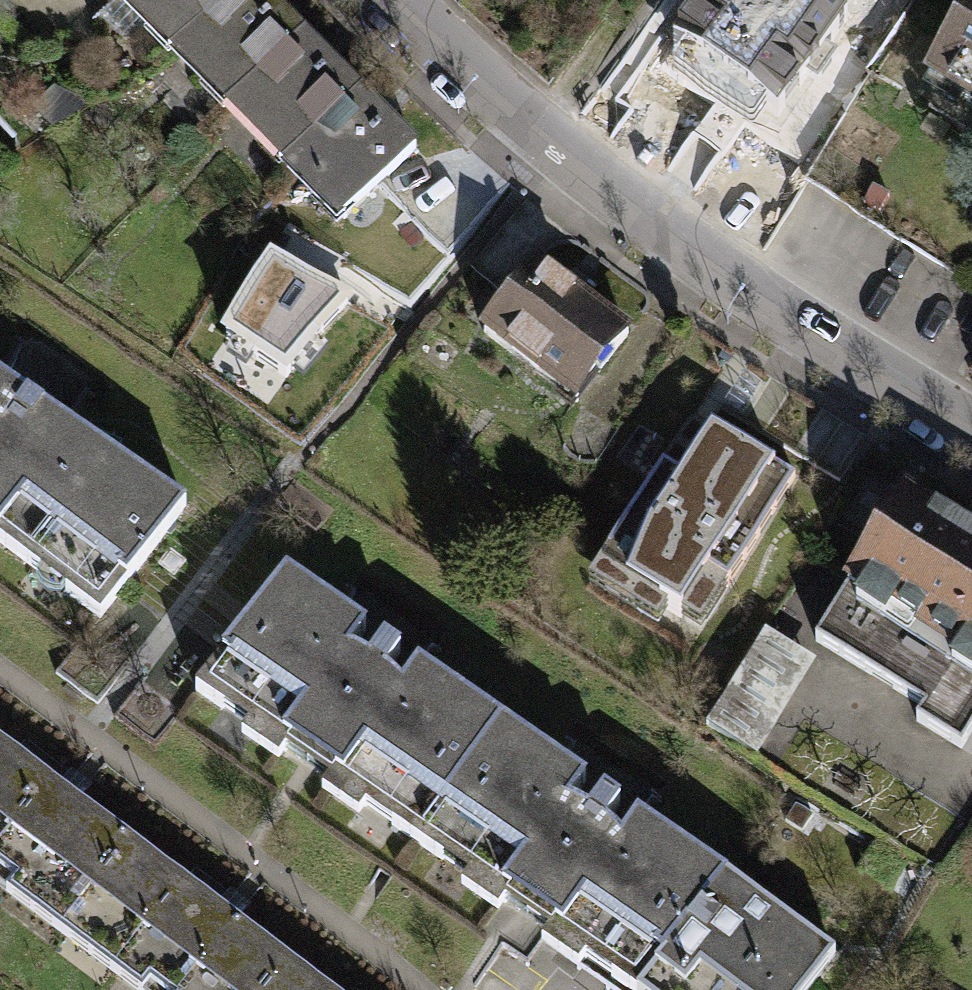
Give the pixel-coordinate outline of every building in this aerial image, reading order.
[(172,47),(220,0),(126,0),(172,47)] [(265,0),(220,0),(172,47),(229,104),(299,35),(265,0)] [(763,120),(841,0),(707,0),(669,59),(763,120)] [(926,77),(971,105),(971,1),(926,77)] [(355,92),(299,35),(229,104),(285,161),(355,92)] [(412,149),(355,92),(285,161),(341,218),(412,149)] [(318,286),(272,259),(256,283),(223,335),(287,374),(350,303),(340,296),(318,286)] [(624,333),(529,262),(478,331),(558,389),(579,361),(595,373),(624,333)] [(182,503),(114,454),(104,467),(35,416),(41,408),(24,396),(16,407),(0,395),(0,542),(38,570),(41,566),(68,586),(64,591),(98,616),(182,503)] [(690,421),(585,585),(657,631),(669,611),(698,629),(794,479),(710,425),(706,431),(690,421)] [(905,495),(816,637),(923,704),(911,723),(955,750),(971,723),(971,537),(905,495)] [(389,823),(414,840),(498,715),(416,660),(400,683),(384,667),(397,648),(379,637),(367,654),(348,646),(362,624),(285,572),(195,689),(221,707),(239,698),(255,708),(239,734),(276,761),(293,737),(337,767),(320,791),(354,815),(372,791),(391,802),(389,823)] [(763,630),(702,730),(753,761),(814,661),(763,630)] [(498,715),(414,840),(442,860),(457,849),(478,860),(460,885),(496,910),(513,885),(557,915),(536,939),(578,966),(594,941),(611,953),(608,975),(631,989),(636,989),(722,872),(635,810),(622,835),(604,818),(616,795),(602,785),(588,807),(566,797),(580,772),(498,715)] [(60,934),(129,842),(0,744),(0,889),(60,934)] [(133,989),(265,989),(287,961),(129,842),(60,934),(133,989)] [(722,872),(636,989),(805,989),(833,952),(722,872)] [(287,961),(265,989),(325,989),(287,961)]
